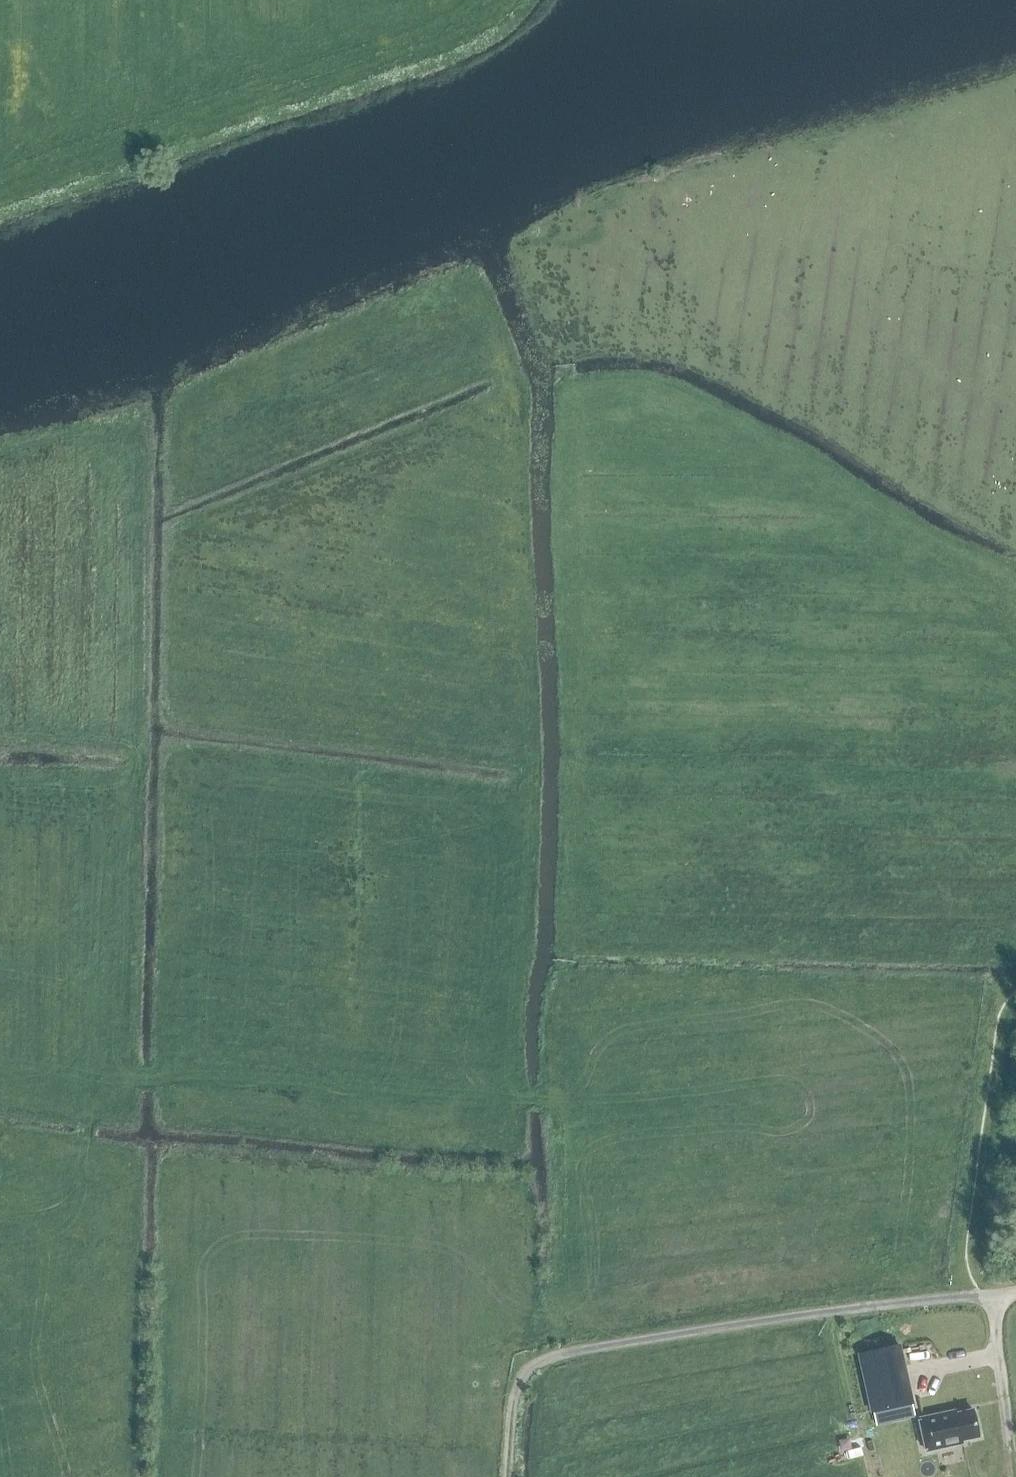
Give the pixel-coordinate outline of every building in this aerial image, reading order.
[(873,1413),(912,1404),(903,1365),(864,1374),(873,1413)] [(979,1437),(973,1410),(956,1414),(955,1411),(919,1419),(927,1452),(962,1444),(962,1441),(979,1437)]
